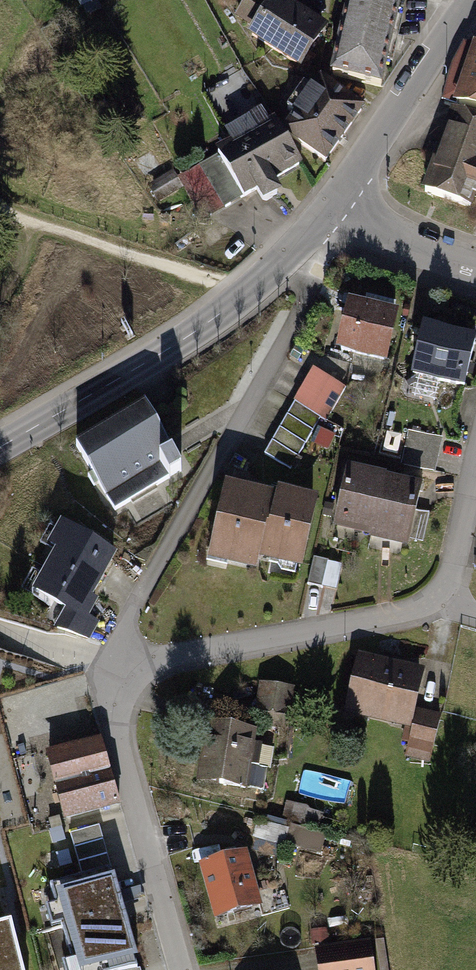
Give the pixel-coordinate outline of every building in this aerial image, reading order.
[(276,0),(252,0),(234,28),(294,67),(319,28),(276,0)] [(391,0),(345,0),(330,78),(382,88),(399,2),(391,0)] [(467,46),(450,110),(475,116),(475,48),(467,46)] [(362,113),(318,83),(281,137),(325,166),(362,113)] [(223,147),(159,185),(167,198),(184,188),(205,223),(245,199),(256,210),(278,197),(272,186),(300,169),(281,137),(264,109),(218,137),(223,147)] [(448,114),(426,190),(475,204),(475,122),(448,114)] [(396,317),(350,305),(339,346),(386,358),(396,317)] [(475,342),(428,332),(417,379),(464,389),(475,342)] [(341,390),(314,374),(266,455),(293,471),(341,390)] [(175,459),(147,410),(84,446),(112,495),(175,459)] [(323,427),(319,445),(335,449),(339,432),(323,427)] [(441,440),(409,434),(403,468),(435,474),(441,440)] [(420,493),(344,479),(334,532),(410,546),(420,493)] [(310,509),(234,493),(220,556),(296,572),(310,509)] [(117,552),(66,528),(32,596),(65,612),(59,625),(90,640),(98,624),(85,617),(117,552)] [(342,566),(316,561),(311,588),(338,593),(342,566)] [(422,673),(360,660),(346,715),(409,730),(422,673)] [(293,693),(261,687),(253,728),(286,734),(293,693)] [(442,721),(418,714),(407,756),(431,762),(442,721)] [(253,736),(212,729),(202,788),(243,795),(253,736)] [(102,745),(44,760),(63,828),(121,812),(102,745)] [(288,805),(286,827),(322,831),(325,809),(288,805)] [(284,828),(259,822),(256,837),(323,853),(327,837),(284,826),(284,828)] [(82,879),(110,871),(98,829),(70,837),(82,879)] [(246,854),(201,866),(215,920),(260,909),(246,854)] [(49,888),(54,906),(46,909),(52,930),(62,927),(72,964),(63,967),(63,969),(138,969),(110,871),(82,879),(49,888)] [(18,920),(0,924),(0,969),(29,969),(18,920)] [(370,949),(316,960),(318,969),(374,969),(370,949)]
